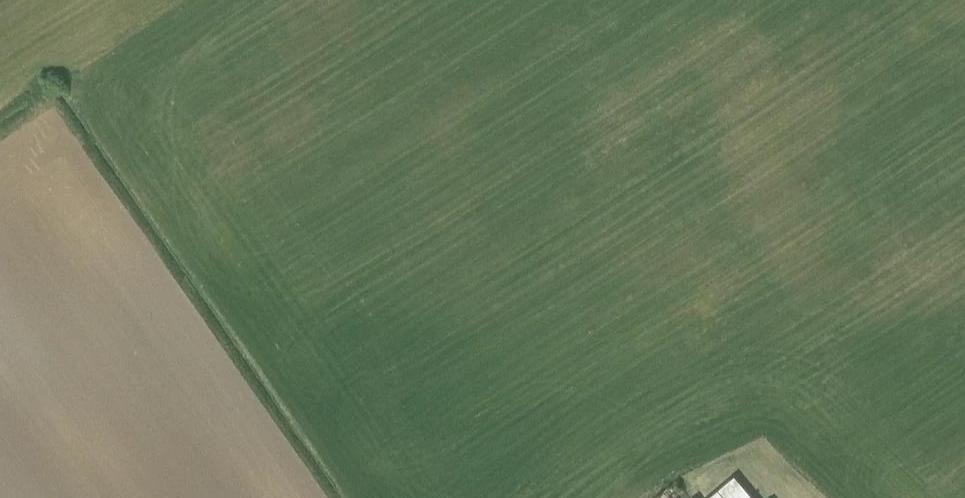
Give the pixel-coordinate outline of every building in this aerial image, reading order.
[(753,497),(734,475),(707,497),(753,497)]
